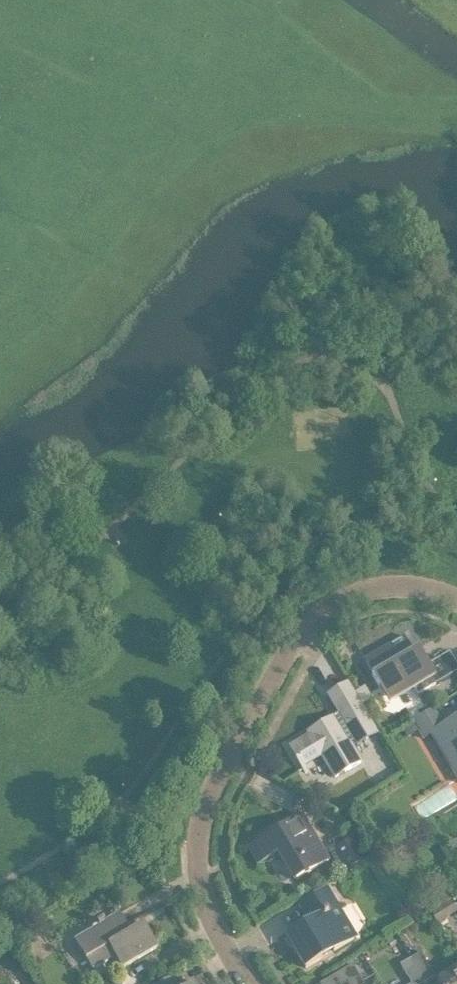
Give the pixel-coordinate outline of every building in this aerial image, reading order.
[(371,674),(379,686),(386,681),(393,692),(411,682),(417,693),(456,669),(456,664),(449,650),(428,663),(418,646),(412,650),(403,635),(364,658),(373,673),(371,674)] [(306,771),(307,770),(303,764),(321,753),(335,777),(361,761),(350,742),(354,739),(358,746),(358,745),(357,743),(377,731),(378,733),(379,733),(347,680),(346,680),(347,682),(328,694),(326,692),(326,693),(337,712),(308,730),(309,734),(290,745),(306,771)] [(443,724),(433,707),(412,719),(423,737),(430,733),(456,778),(456,718),(456,716),(443,724)] [(328,859),(302,814),(248,846),(257,863),(278,850),(295,879),(328,859)] [(352,837),(334,847),(347,869),(364,858),(352,837)] [(286,935),(305,967),(357,936),(327,887),(299,904),(309,921),(286,935)] [(438,921),(448,915),(442,905),(432,911),(438,921)] [(93,927),(74,938),(92,969),(115,956),(122,967),(158,946),(144,923),(130,931),(119,911),(104,920),(103,919),(92,925),(93,927)] [(423,979),(433,973),(421,953),(411,959),(423,979)] [(411,959),(401,965),(412,983),(409,983),(414,983),(423,979),(411,959)] [(319,983),(347,983),(345,981),(358,974),(351,964),(319,983)] [(437,979),(440,983),(456,983),(456,967),(437,979)] [(347,983),(363,983),(358,974),(345,981),(347,983)] [(171,975),(156,983),(176,983),(171,975)]
